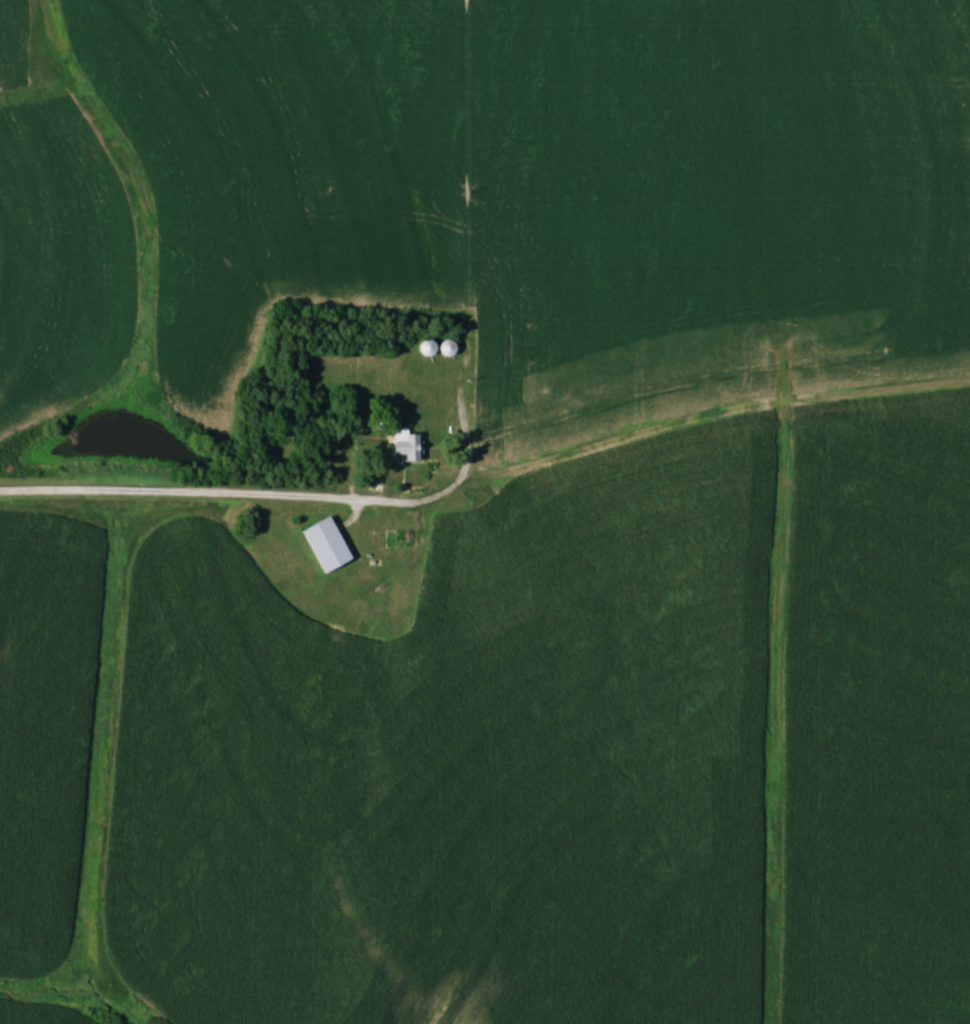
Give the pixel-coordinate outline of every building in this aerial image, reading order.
[(419,461),(419,431),(389,431),(389,454),(399,454),(399,461),(419,461)] [(297,531),(319,575),(348,560),(326,517),(297,531)]
